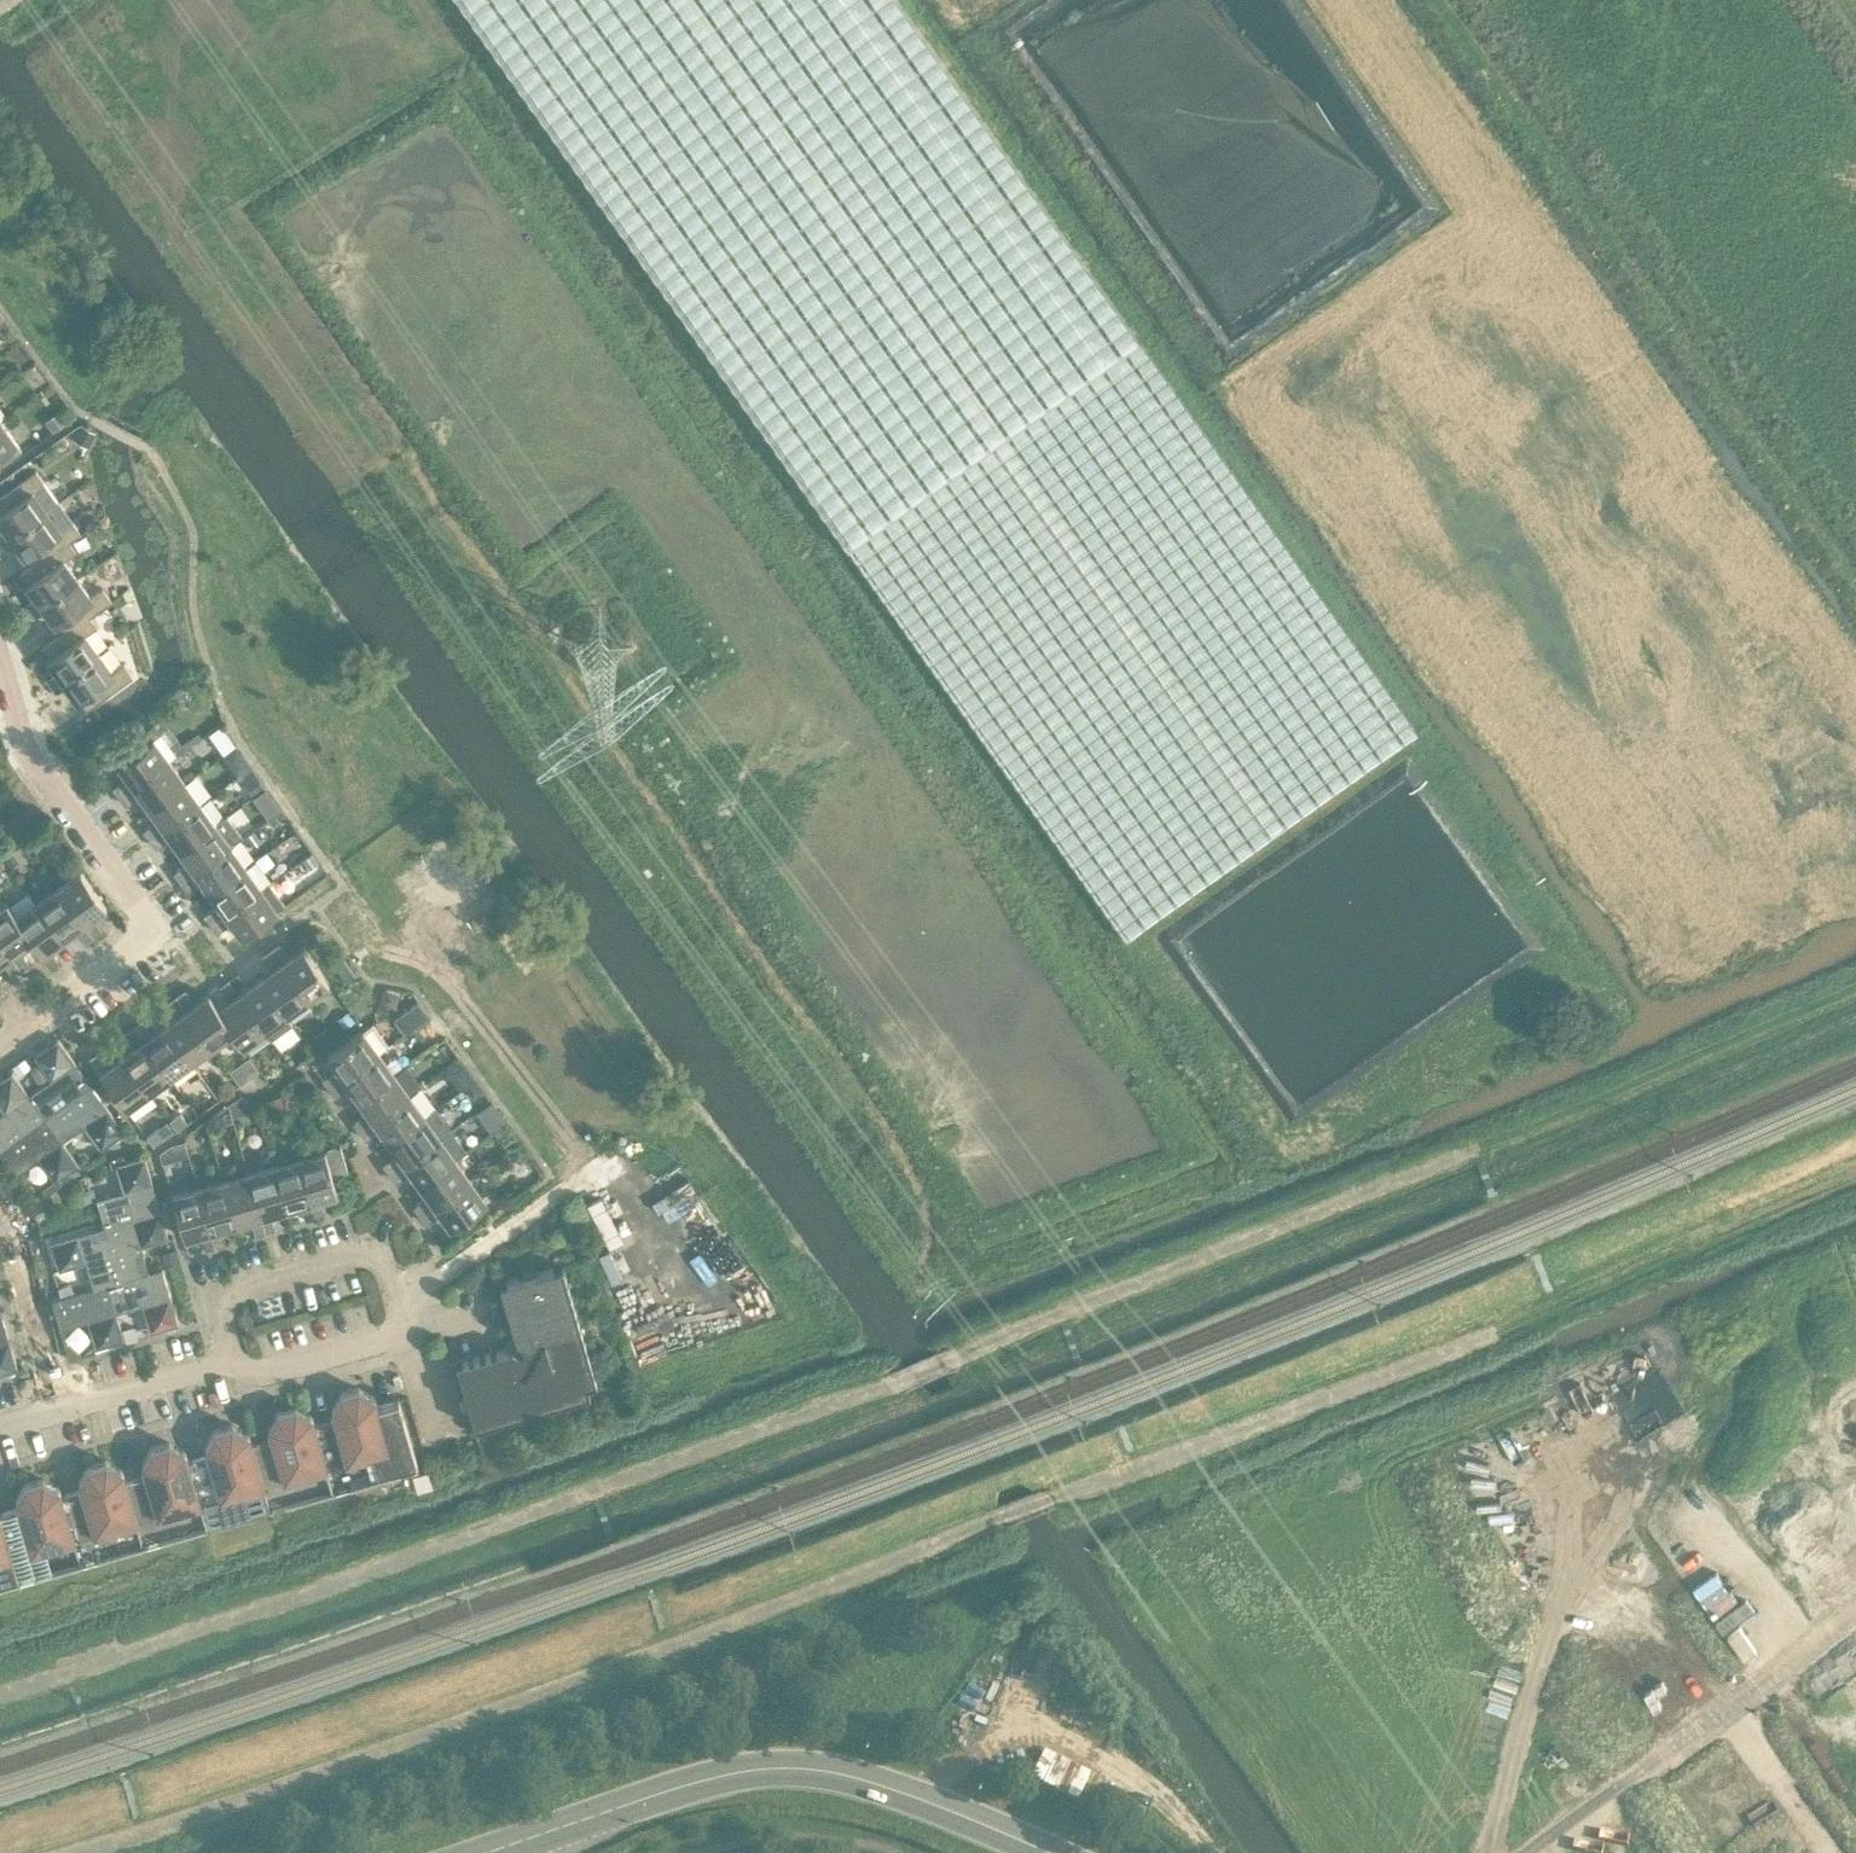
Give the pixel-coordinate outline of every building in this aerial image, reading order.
[(897,0),(458,0),(847,545),(1002,764),(1126,937),(1417,730),(1138,339),(897,0)] [(58,411),(45,420),(52,429),(65,420),(58,411)] [(0,419),(0,453),(16,441),(0,419)] [(82,423),(74,437),(87,445),(95,431),(82,423)] [(58,500),(36,469),(0,494),(0,521),(5,528),(0,532),(0,541),(58,500)] [(32,562),(33,563),(68,538),(68,539),(80,531),(58,500),(0,541),(0,543),(4,548),(14,541),(24,554),(26,553),(32,562)] [(26,604),(30,610),(77,576),(64,558),(76,549),(68,539),(68,538),(33,563),(32,562),(21,570),(28,581),(26,582),(36,596),(26,604)] [(90,595),(77,576),(30,610),(35,616),(45,609),(52,618),(33,632),(42,645),(63,630),(64,631),(89,613),(90,614),(111,599),(102,586),(90,595)] [(47,679),(51,685),(98,651),(85,633),(97,625),(90,614),(89,613),(64,631),(63,630),(42,645),(50,656),(47,658),(57,671),(47,679)] [(112,670),(98,651),(51,685),(56,691),(66,684),(76,698),(78,696),(86,707),(132,674),(123,661),(112,670)] [(155,722),(139,733),(145,742),(153,736),(161,731),(155,722)] [(118,762),(134,784),(169,759),(153,736),(145,742),(118,762)] [(134,784),(149,805),(184,780),(169,759),(134,784)] [(119,795),(128,788),(122,780),(113,786),(119,795)] [(149,805),(164,826),(200,801),(184,780),(149,805)] [(128,788),(119,795),(125,803),(134,797),(128,788)] [(164,826),(179,848),(215,822),(200,801),(164,826)] [(150,837),(158,831),(152,822),(144,829),(150,837)] [(180,879),(189,873),(195,869),(230,844),(215,822),(179,848),(189,860),(174,871),(180,879)] [(253,829),(246,834),(253,843),(260,838),(253,829)] [(164,839),(158,831),(150,837),(156,845),(164,839)] [(245,865),(230,844),(195,869),(210,890),(245,865)] [(312,851),(302,858),(309,867),(319,860),(312,851)] [(261,886),(245,865),(210,890),(225,911),(261,886)] [(80,869),(58,885),(83,921),(106,905),(80,869)] [(195,881),(189,873),(180,879),(186,888),(195,881)] [(268,880),(261,886),(225,911),(241,934),(284,903),(268,880)] [(85,942),(94,935),(88,927),(83,921),(58,885),(37,901),(62,936),(75,927),(85,942)] [(14,958),(20,967),(29,961),(18,946),(30,938),(31,937),(16,916),(17,915),(7,901),(0,906),(0,939),(9,952),(14,958)] [(40,952),(62,936),(37,901),(17,915),(16,916),(31,937),(30,938),(40,952)] [(204,913),(211,922),(219,915),(213,907),(204,913)] [(225,924),(219,915),(211,922),(217,930),(225,924)] [(88,927),(94,935),(102,929),(96,920),(88,927)] [(9,952),(0,939),(0,959),(9,952)] [(279,941),(270,947),(277,956),(285,950),(279,941)] [(303,946),(281,962),(306,997),(328,981),(303,946)] [(268,962),(277,956),(270,947),(262,953),(268,962)] [(59,960),(53,952),(44,958),(50,967),(59,960)] [(343,956),(334,962),(346,980),(355,973),(343,956)] [(12,973),(20,967),(14,958),(5,964),(12,973)] [(281,962),(260,977),(285,1012),(306,997),(281,962)] [(228,977),(234,986),(243,980),(236,971),(228,977)] [(234,986),(228,977),(219,983),(226,993),(234,986)] [(260,977),(239,992),(264,1028),(271,1037),(292,1022),(285,1012),(260,977)] [(184,987),(175,994),(182,1002),(190,996),(184,987)] [(208,992),(186,1009),(211,1044),(231,1029),(232,1029),(217,1007),(219,1007),(208,992)] [(239,992),(219,1007),(217,1007),(232,1029),(231,1029),(241,1044),(264,1028),(239,992)] [(173,1008),(182,1002),(175,994),(167,1000),(173,1008)] [(418,1000),(394,1018),(404,1031),(428,1014),(418,1000)] [(186,1009),(165,1024),(190,1059),(211,1044),(186,1009)] [(348,1010),(338,1017),(344,1026),(354,1018),(348,1010)] [(133,1024),(139,1033),(148,1027),(141,1018),(133,1024)] [(131,1039),(139,1033),(133,1024),(124,1030),(131,1039)] [(165,1024),(144,1039),(169,1074),(190,1059),(165,1024)] [(327,1024),(314,1034),(321,1045),(334,1035),(327,1024)] [(323,1078),(329,1086),(379,1051),(362,1028),(327,1053),(337,1067),(331,1071),(323,1078)] [(50,1077),(28,1093),(45,1116),(91,1083),(58,1037),(34,1054),(50,1077)] [(148,1090),(169,1074),(144,1039),(122,1054),(148,1090)] [(125,1106),(148,1090),(122,1054),(110,1063),(105,1057),(104,1058),(98,1049),(89,1055),(125,1106)] [(350,1086),(358,1097),(394,1072),(379,1051),(329,1086),(335,1095),(343,1088),(350,1086)] [(45,1116),(28,1093),(11,1070),(0,1078),(0,1104),(4,1110),(0,1113),(0,1148),(45,1116)] [(394,1072),(358,1097),(374,1118),(409,1093),(394,1072)] [(476,1078),(465,1086),(469,1092),(476,1093),(483,1088),(476,1078)] [(91,1083),(45,1116),(62,1140),(84,1124),(100,1147),(125,1130),(91,1083)] [(374,1118),(368,1123),(359,1129),(365,1137),(374,1131),(380,1128),(389,1139),(424,1114),(409,1093),(374,1118)] [(281,1094),(266,1098),(270,1112),(284,1108),(281,1094)] [(398,1165),(404,1161),(449,1128),(434,1107),(424,1114),(389,1139),(397,1151),(391,1157),(383,1163),(389,1171),(398,1165)] [(229,1110),(215,1114),(218,1124),(232,1119),(229,1110)] [(180,1111),(170,1118),(177,1128),(187,1120),(180,1111)] [(359,1129),(368,1123),(362,1114),(353,1120),(359,1129)] [(62,1140),(45,1116),(0,1148),(0,1152),(15,1173),(38,1157),(53,1178),(54,1180),(59,1176),(78,1163),(62,1140)] [(167,1120),(147,1134),(154,1144),(173,1130),(167,1120)] [(464,1149),(449,1128),(404,1161),(419,1182),(454,1156),(464,1149)] [(325,1149),(298,1157),(315,1216),(325,1213),(320,1196),(337,1191),(331,1172),(346,1167),(340,1145),(338,1145),(334,1143),(327,1145),(325,1149)] [(519,1145),(508,1152),(513,1158),(521,1158),(526,1155),(519,1145)] [(96,1197),(104,1224),(160,1208),(144,1154),(115,1162),(123,1189),(96,1197)] [(434,1203),(470,1178),(454,1156),(419,1182),(434,1203)] [(298,1157),(273,1164),(285,1206),(300,1201),(305,1219),(315,1216),(298,1157)] [(273,1164),(248,1171),(260,1213),(285,1206),(273,1164)] [(404,1173),(398,1165),(389,1171),(395,1179),(404,1173)] [(235,1220),(260,1213),(248,1171),(223,1179),(235,1220)] [(53,1178),(41,1187),(46,1193),(62,1181),(59,1176),(54,1180),(53,1178)] [(486,1200),(470,1178),(434,1203),(450,1225),(486,1200)] [(223,1179),(198,1186),(210,1228),(235,1220),(223,1179)] [(183,1235),(210,1228),(198,1186),(171,1193),(183,1235)] [(84,1189),(82,1190),(85,1200),(87,1199),(96,1196),(93,1190),(89,1188),(84,1189)] [(414,1205),(420,1213),(428,1207),(422,1199),(414,1205)] [(428,1207),(420,1213),(426,1222),(434,1216),(428,1207)] [(168,1236),(160,1208),(104,1224),(120,1279),(148,1270),(141,1244),(168,1236)] [(262,1220),(265,1230),(275,1228),(272,1217),(262,1220)] [(265,1230),(262,1220),(252,1223),(255,1233),(265,1230)] [(120,1279),(104,1224),(50,1240),(58,1268),(85,1260),(93,1287),(107,1282),(120,1279)] [(212,1234),(215,1245),(225,1242),(222,1232),(212,1234)] [(215,1245),(212,1234),(202,1237),(205,1248),(215,1245)] [(175,1248),(162,1251),(166,1264),(179,1260),(175,1248)] [(466,1400),(473,1425),(589,1391),(586,1382),(595,1379),(562,1264),(537,1271),(535,1266),(522,1269),(524,1275),(499,1282),(515,1338),(511,1345),(455,1362),(462,1387),(457,1388),(461,1402),(466,1400)] [(148,1270),(120,1279),(107,1282),(115,1310),(141,1303),(149,1330),(178,1322),(162,1267),(148,1270)] [(71,1281),(59,1285),(61,1294),(73,1291),(71,1281)] [(115,1310),(107,1282),(93,1287),(52,1298),(60,1326),(87,1319),(95,1346),(123,1338),(115,1310)] [(1,1311),(0,1311),(0,1371),(17,1366),(1,1311)] [(134,1324),(122,1327),(126,1340),(137,1336),(134,1324)] [(313,1422),(332,1486),(333,1486),(332,1484),(352,1479),(352,1480),(396,1468),(395,1466),(415,1461),(415,1462),(417,1462),(398,1397),(377,1403),(375,1395),(358,1386),(340,1391),(331,1408),(333,1416),(314,1421),(313,1422)] [(313,1422),(314,1421),(311,1413),(295,1404),(277,1409),(268,1426),(270,1434),(251,1440),(250,1440),(268,1504),(273,1503),(273,1502),(292,1496),(293,1497),(332,1486),(313,1422)] [(250,1440),(251,1440),(248,1431),(232,1422),(214,1428),(205,1444),(207,1452),(188,1458),(187,1458),(205,1523),(206,1522),(206,1521),(225,1515),(226,1517),(268,1504),(250,1440)] [(187,1458),(188,1458),(185,1450),(169,1441),(151,1446),(142,1462),(144,1470),(124,1476),(123,1476),(142,1541),(143,1541),(143,1539),(162,1533),(163,1535),(205,1523),(187,1458)] [(60,1495),(79,1559),(80,1559),(79,1557),(99,1552),(99,1553),(142,1541),(123,1476),(124,1476),(122,1468),(106,1459),(87,1464),(78,1481),(81,1489),(61,1494),(60,1495)] [(0,1512),(0,1523),(16,1577),(17,1577),(16,1575),(36,1570),(36,1571),(79,1559),(60,1495),(61,1494),(59,1486),(42,1477),(24,1482),(15,1499),(18,1507),(0,1512)] [(16,1577),(0,1523),(0,1582),(16,1577)]
